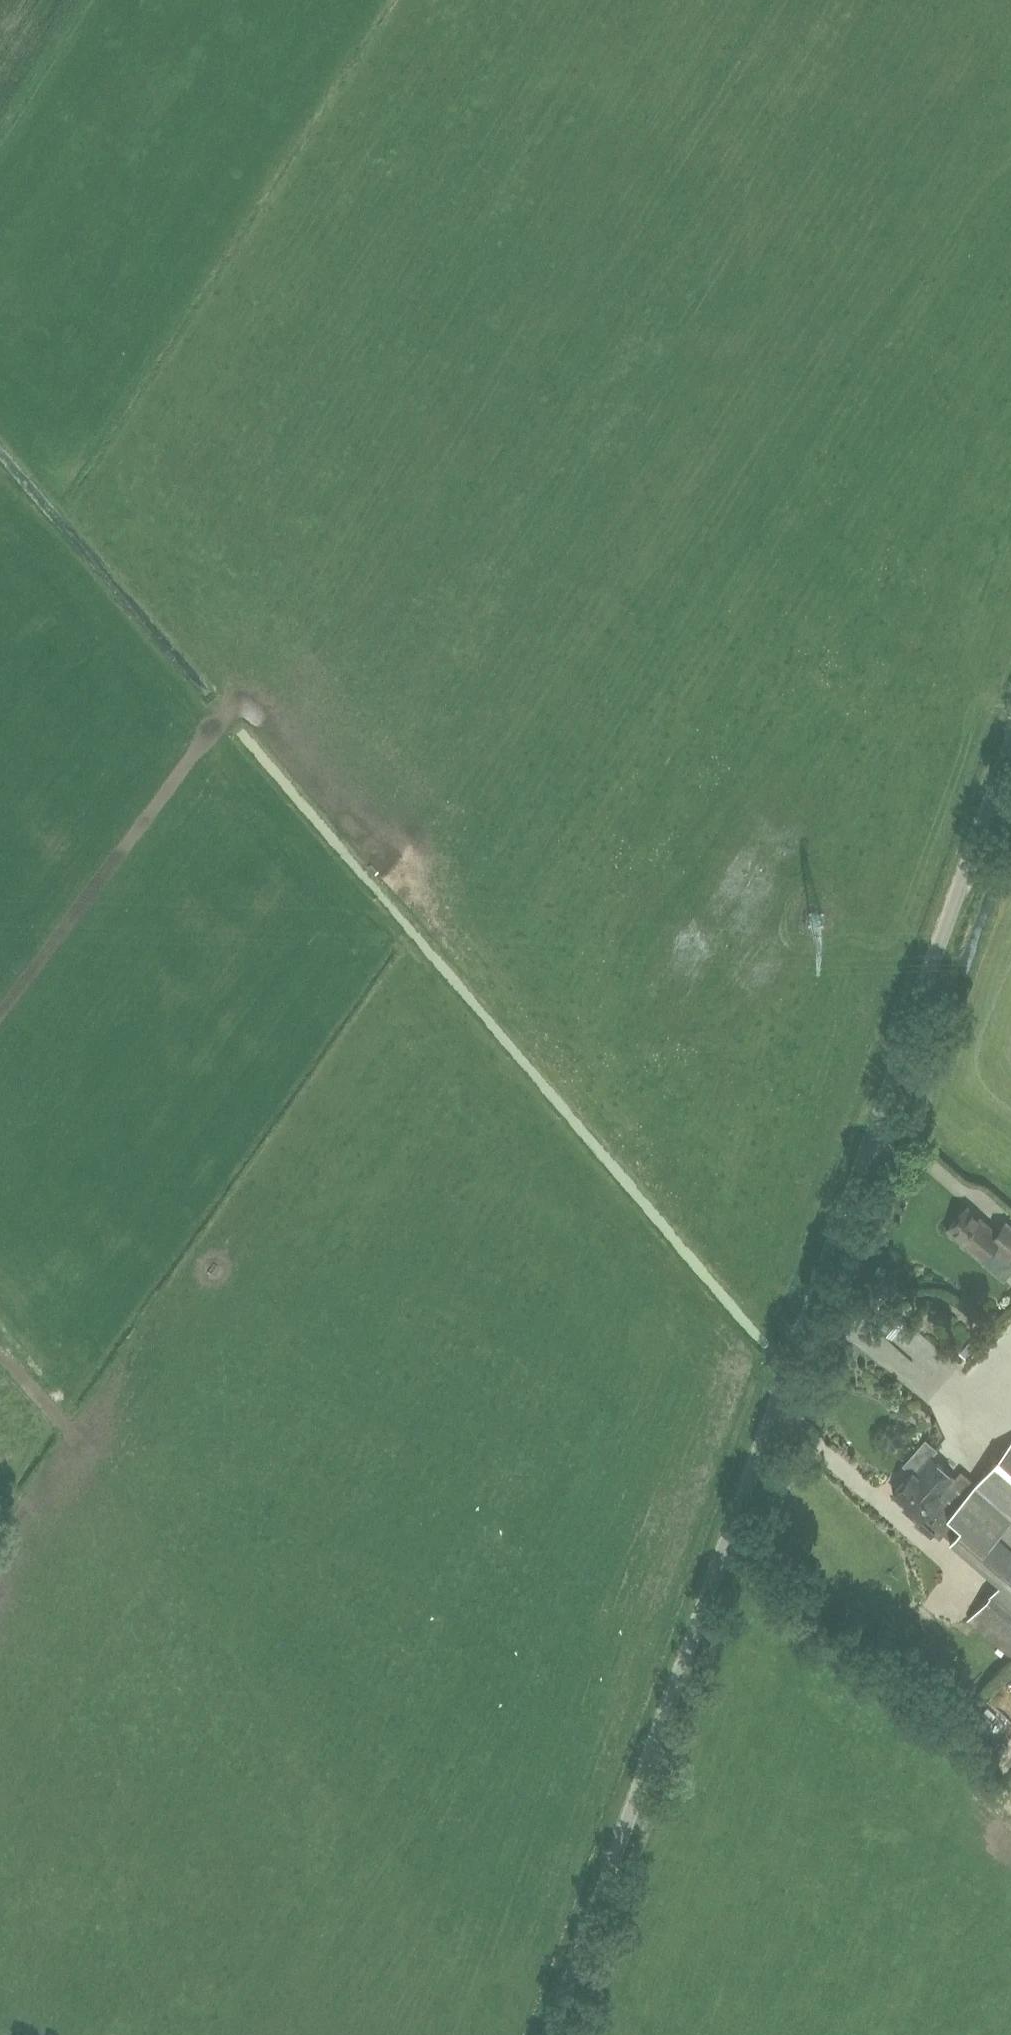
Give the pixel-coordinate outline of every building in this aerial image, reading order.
[(1010,1257),(1010,1227),(1005,1222),(996,1232),(966,1207),(947,1230),(981,1260),(993,1246),(1009,1259),(1010,1257)] [(212,1276),(224,1278),(228,1265),(216,1262),(212,1276)] [(975,1359),(988,1346),(979,1336),(965,1350),(975,1359)] [(973,1483),(951,1510),(938,1498),(956,1478),(930,1455),(915,1473),(913,1471),(893,1493),(906,1504),(904,1506),(919,1520),(916,1523),(930,1535),(934,1531),(941,1537),(944,1533),(999,1581),(988,1594),(989,1595),(968,1619),(1010,1656),(1010,1442),(975,1483),(975,1482),(973,1483)]
